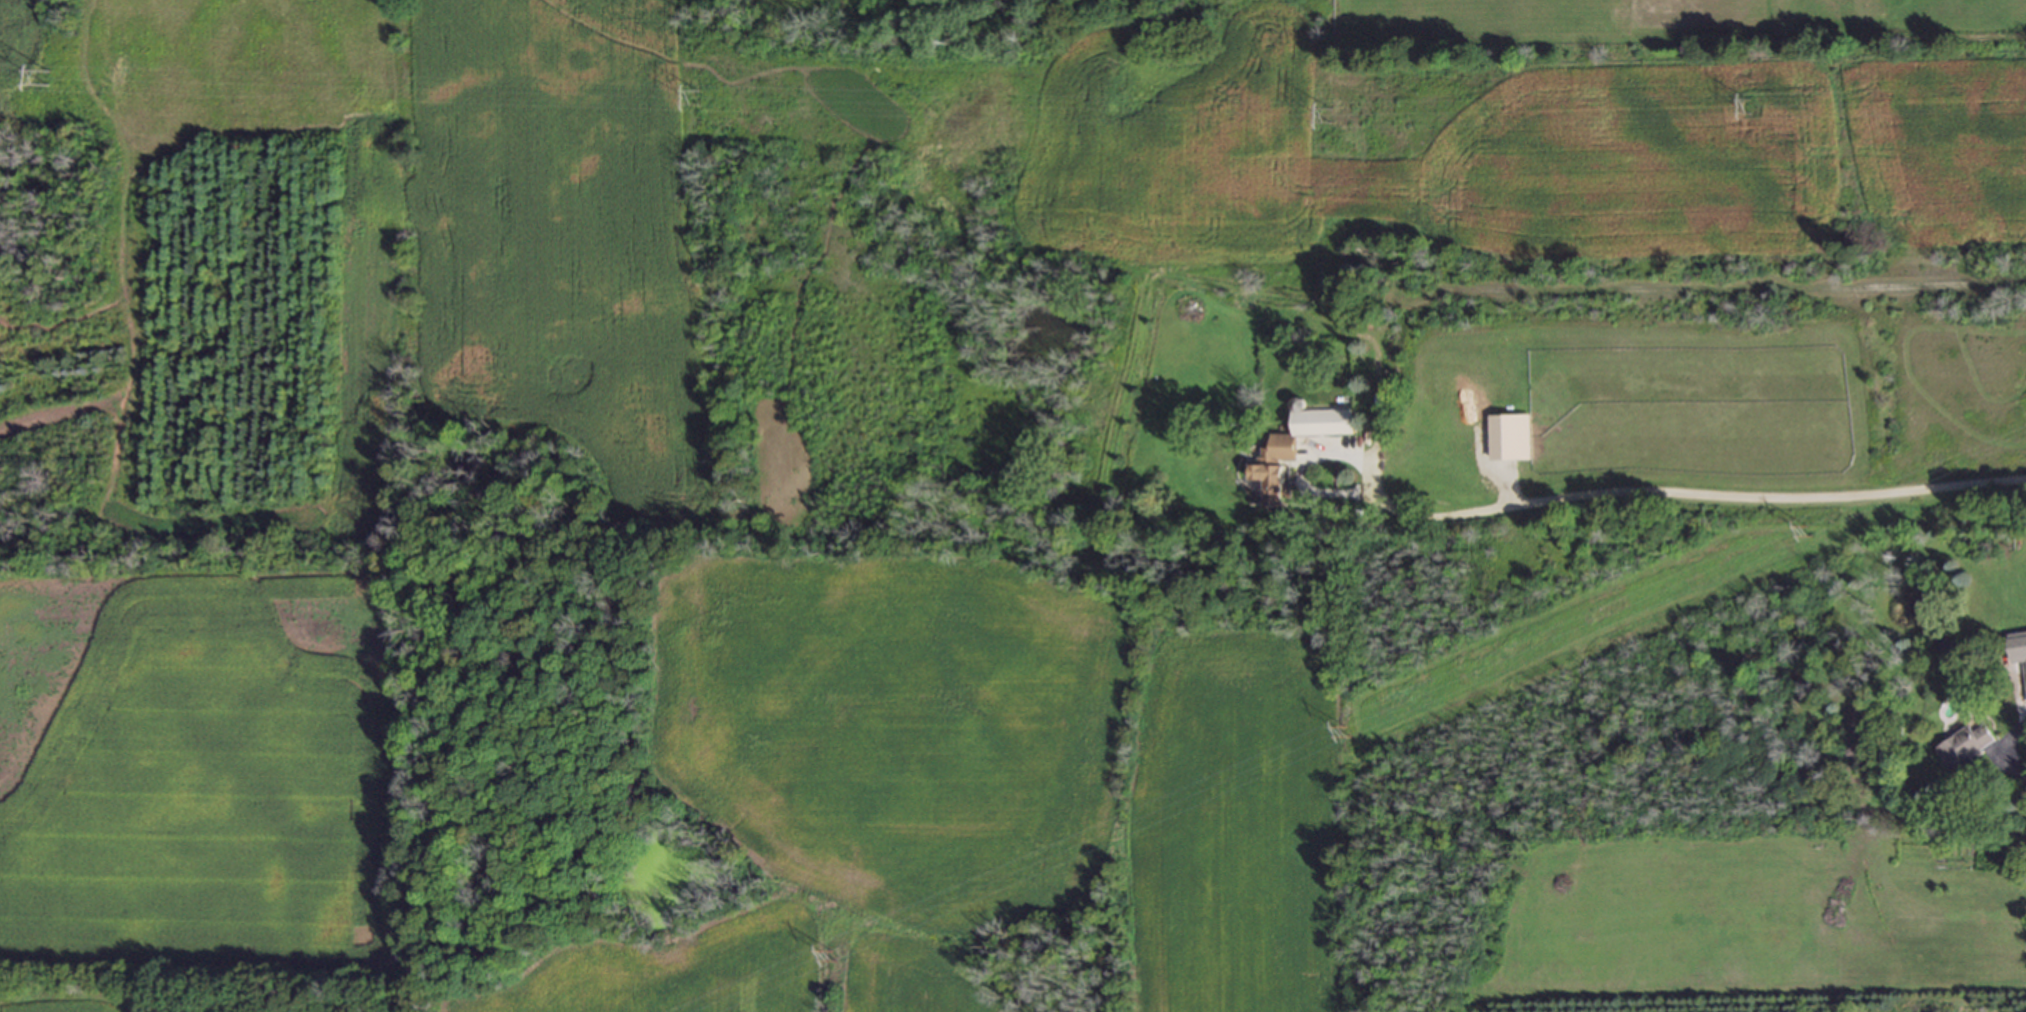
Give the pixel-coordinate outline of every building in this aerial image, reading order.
[(1298,437),(1355,437),(1355,411),(1295,412),(1295,437),(1273,437),(1273,450),(1261,450),(1261,467),(1252,467),(1252,482),(1265,482),(1265,507),(1285,507),(1285,462),(1298,462),(1298,437)] [(2025,663),(2025,634),(2010,635),(2012,664),(2025,663)] [(1996,743),(1985,726),(1973,733),(1970,728),(1936,749),(1958,785),(1979,773),(1970,759),(1996,743)]
